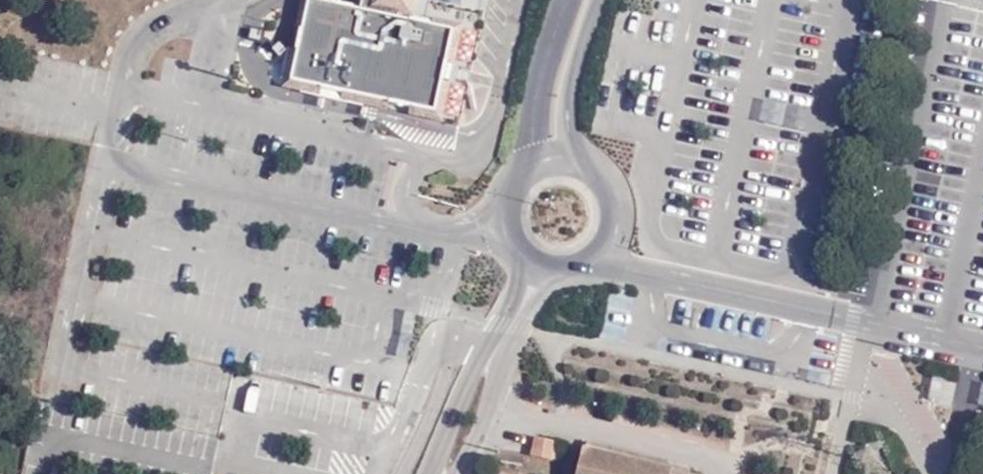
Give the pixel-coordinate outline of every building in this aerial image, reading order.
[(443,107),(460,23),(412,14),(415,0),(372,0),(371,4),(348,0),(313,0),(297,79),(443,107)] [(813,129),(817,108),(769,99),(765,120),(813,129)] [(953,377),(948,405),(982,412),(982,382),(953,377)] [(532,435),(531,456),(557,457),(557,435),(532,435)] [(699,470),(577,439),(569,473),(698,473),(699,470)]
